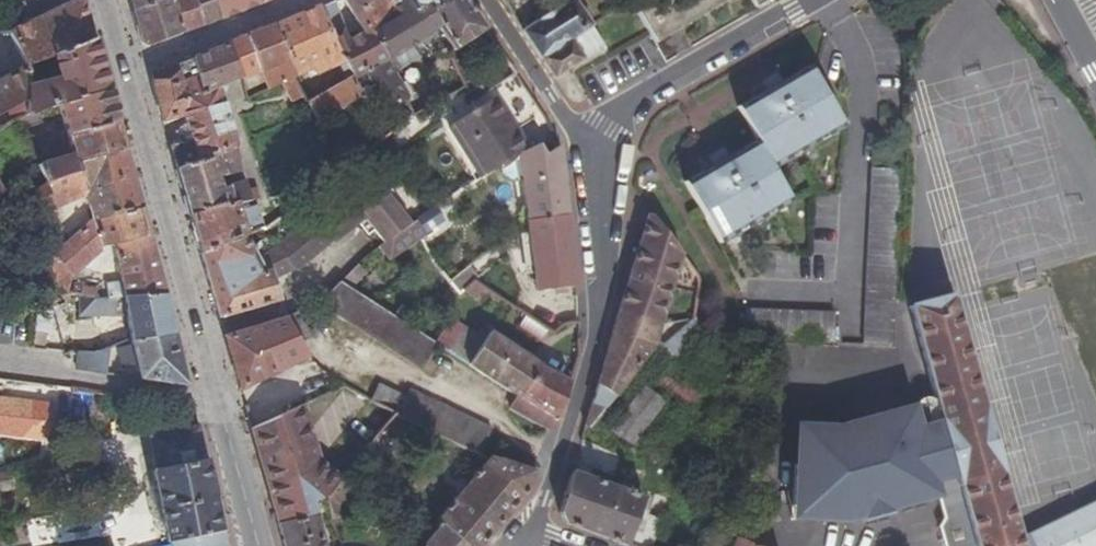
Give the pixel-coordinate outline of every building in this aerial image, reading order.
[(8,33),(33,53),(93,34),(86,8),(84,0),(68,0),(47,11),(8,33)] [(169,0),(130,0),(134,15),(169,0)] [(195,0),(169,0),(134,15),(138,28),(143,44),(148,47),(182,33),(205,23),(195,0)] [(205,23),(221,16),(214,0),(195,0),(205,23)] [(221,16),(259,0),(214,0),(221,16)] [(334,0),(319,6),(339,54),(352,76),(362,92),(373,86),(376,85),(367,67),(389,57),(374,30),(376,29),(363,7),(372,1),(371,0),(344,0),(362,33),(345,41),(341,31),(346,27),(334,0)] [(376,29),(374,30),(389,57),(433,29),(439,20),(427,0),(399,0),(404,8),(392,14),(389,9),(393,6),(390,0),(371,0),(372,1),(363,7),(376,29)] [(448,34),(454,43),(456,45),(488,23),(473,0),(427,0),(439,20),(448,34)] [(553,74),(604,41),(592,22),(578,0),(569,0),(522,28),(553,74)] [(768,0),(753,0),(758,8),(769,1),(768,0)] [(312,66),(339,54),(319,6),(295,16),(272,26),(294,75),(305,70),(312,66)] [(262,68),(269,85),(286,78),(294,75),(272,26),(265,28),(251,34),(256,50),(262,68)] [(28,89),(36,57),(33,53),(8,33),(21,59),(0,71),(0,103),(28,89)] [(33,53),(36,57),(28,89),(24,105),(35,102),(55,96),(106,81),(99,55),(93,34),(33,53)] [(262,68),(256,50),(251,34),(242,38),(231,43),(244,75),(251,93),(269,85),(262,68)] [(447,45),(454,43),(448,34),(439,39),(444,47),(447,45)] [(187,98),(215,87),(244,75),(231,43),(215,49),(170,68),(154,74),(152,81),(161,122),(182,114),(189,111),(187,98)] [(393,61),(389,57),(367,67),(376,85),(373,86),(387,108),(406,95),(395,72),(394,66),(393,61)] [(309,77),(316,74),(312,66),(305,70),(309,77)] [(689,188),(721,243),(793,201),(774,169),(847,128),(814,71),(796,82),(785,88),(780,81),(765,89),(769,97),(758,103),(742,113),(758,140),(761,146),(743,156),(732,162),(728,155),(713,163),(717,171),(706,177),(689,188)] [(286,78),(303,119),(313,115),(308,104),(303,94),(294,75),(286,78)] [(352,76),(313,101),(308,104),(313,115),(315,120),(362,92),(352,76)] [(763,84),(765,89),(780,81),(777,76),(763,84)] [(55,96),(69,144),(34,155),(37,165),(41,175),(89,161),(96,153),(123,146),(114,112),(106,81),(55,96)] [(234,144),(215,87),(187,98),(189,111),(182,114),(189,138),(168,144),(173,163),(234,144)] [(313,101),(308,91),(303,94),(308,104),(313,101)] [(518,156),(529,150),(498,97),(451,123),(481,177),(507,163),(518,156)] [(20,123),(40,115),(35,102),(24,105),(15,110),(20,123)] [(249,193),(245,181),(234,144),(173,163),(179,182),(189,213),(236,197),(249,193)] [(529,150),(518,156),(527,220),(570,214),(566,185),(560,144),(545,153),(539,144),(529,150)] [(80,192),(87,216),(139,202),(127,160),(123,146),(96,153),(89,161),(41,175),(30,184),(43,202),(80,192)] [(710,158),(713,163),(728,155),(724,149),(710,158)] [(30,184),(41,175),(37,165),(22,179),(27,186),(30,184)] [(345,188),(365,212),(386,238),(394,232),(411,220),(369,169),(345,188)] [(877,171),(862,349),(882,351),(891,351),(895,306),(906,172),(877,171)] [(253,180),(245,181),(249,193),(256,191),(253,180)] [(365,212),(345,188),(274,244),(265,250),(275,266),(291,261),(327,233),(331,239),(365,212)] [(246,231),(260,225),(261,227),(265,224),(258,198),(238,205),(236,197),(189,213),(193,226),(200,249),(246,231)] [(102,283),(106,299),(119,298),(121,300),(164,291),(149,238),(139,202),(87,216),(86,216),(61,245),(57,240),(33,268),(31,285),(40,286),(39,293),(44,294),(63,297),(66,276),(95,245),(106,242),(116,280),(102,283)] [(420,232),(442,217),(435,205),(431,208),(411,220),(394,232),(402,244),(420,232)] [(585,427),(646,348),(658,332),(683,252),(652,208),(636,263),(608,354),(585,427)] [(570,214),(527,220),(536,291),(579,285),(570,214)] [(210,280),(221,314),(275,298),(273,290),(269,278),(258,254),(246,231),(200,249),(210,280)] [(323,294),(424,360),(438,340),(342,276),(323,294)] [(488,289),(474,280),(462,288),(479,299),(488,289)] [(120,338),(122,344),(130,342),(174,329),(169,308),(164,291),(121,300),(119,298),(106,299),(83,300),(86,317),(125,318),(128,336),(120,338)] [(879,415),(842,426),(806,426),(806,466),(798,466),(798,510),(820,510),(820,524),(855,524),(870,520),(871,524),(874,523),(900,515),(899,512),(946,498),(951,515),(944,525),(950,545),(1095,545),(1095,500),(1027,535),(956,302),(941,306),(935,309),(934,308),(913,314),(945,418),(923,425),(917,402),(911,404),(879,415)] [(300,340),(321,329),(307,303),(286,315),(300,340)] [(746,312),(743,341),(767,343),(789,344),(830,346),(833,317),(746,312)] [(306,350),(300,340),(286,315),(227,333),(236,370),(241,389),(306,350)] [(540,339),(548,327),(528,315),(521,326),(540,339)] [(488,339),(483,335),(454,317),(438,340),(473,362),(488,339)] [(687,320),(655,351),(670,366),(702,335),(687,320)] [(174,329),(130,342),(139,376),(190,383),(179,346),(174,329)] [(487,329),(483,335),(488,339),(473,362),(517,391),(510,402),(548,426),(551,414),(557,418),(571,382),(487,329)] [(74,373),(107,372),(107,350),(73,351),(74,373)] [(696,391),(649,355),(639,368),(686,404),(696,391)] [(482,454),(495,429),(409,382),(404,389),(375,373),(365,391),(395,408),(482,454)] [(663,397),(643,382),(609,425),(630,441),(663,397)] [(139,397),(102,392),(98,416),(136,421),(139,397)] [(266,482),(277,522),(311,513),(309,505),(326,502),(332,492),(338,485),(319,471),(299,397),(251,428),(266,482)] [(0,401),(0,432),(49,438),(53,407),(0,401)] [(209,455),(204,437),(201,425),(153,435),(158,467),(154,468),(167,536),(173,535),(176,545),(226,545),(209,455)] [(370,461),(379,468),(385,458),(373,436),(361,453),(370,461)] [(345,476),(353,484),(370,461),(361,453),(345,476)] [(440,523),(443,525),(468,545),(480,545),(507,514),(527,489),(533,470),(493,456),(491,458),(440,523)] [(559,512),(564,522),(611,538),(632,545),(652,545),(661,517),(640,510),(645,494),(573,467),(559,512)] [(346,512),(342,497),(353,484),(345,476),(338,485),(332,492),(338,514),(346,512)] [(797,524),(820,524),(820,510),(798,510),(797,524)] [(311,513),(277,522),(285,545),(321,545),(311,513)] [(443,525),(424,545),(468,545),(443,525)] [(720,531),(715,545),(763,545),(720,531)]
